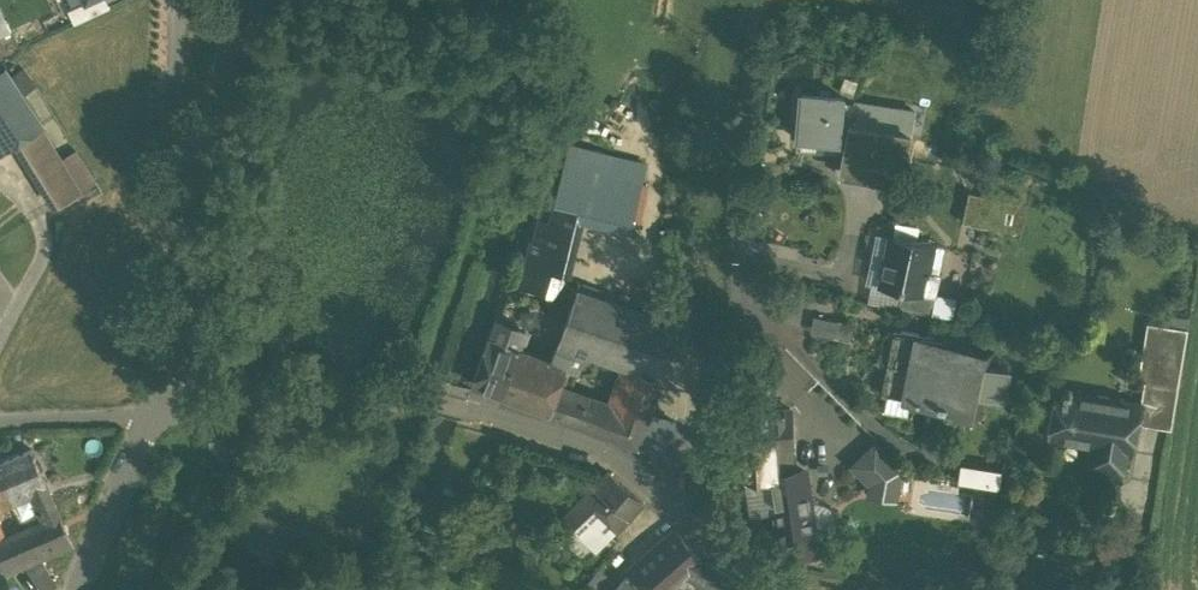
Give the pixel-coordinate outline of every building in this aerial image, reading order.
[(9,28),(0,9),(0,32),(9,28)] [(0,67),(0,149),(12,142),(41,124),(44,122),(24,95),(35,87),(23,70),(12,78),(3,65),(0,67)] [(842,92),(802,88),(798,132),(839,135),(843,99),(842,92)] [(834,165),(842,167),(851,121),(856,121),(857,100),(843,99),(839,135),(834,165)] [(842,167),(902,179),(911,133),(856,121),(851,121),(842,167)] [(41,124),(12,142),(52,206),(81,190),(41,124)] [(648,182),(571,161),(542,264),(568,272),(585,208),(638,222),(648,182)] [(934,241),(892,232),(882,279),(904,284),(925,288),(925,287),(934,241)] [(568,272),(542,264),(541,268),(528,265),(523,282),(561,293),(568,272)] [(925,288),(904,284),(900,303),(933,310),(937,290),(925,287),(925,288)] [(664,316),(580,286),(558,342),(576,348),(623,366),(662,381),(677,343),(664,316)] [(812,312),(811,325),(847,329),(848,316),(812,312)] [(515,326),(498,320),(492,336),(509,342),(515,326)] [(1189,326),(1155,320),(1145,376),(1179,382),(1189,326)] [(935,333),(903,327),(892,385),(932,393),(932,396),(948,399),(948,397),(982,403),(981,411),(983,411),(988,386),(993,359),(996,345),(994,344),(993,351),(934,340),(935,333)] [(492,336),(491,335),(473,382),(551,412),(560,390),(569,365),(552,358),(509,342),(492,336)] [(576,348),(558,342),(552,358),(569,365),(576,348)] [(1010,363),(993,359),(988,386),(1005,389),(1010,363)] [(607,409),(599,430),(638,445),(650,414),(662,381),(623,366),(607,409)] [(1179,382),(1145,376),(1141,398),(1144,398),(1140,419),(1172,424),(1179,382)] [(1109,391),(1097,389),(1097,391),(1068,386),(1069,382),(1063,381),(1063,385),(1057,384),(1056,391),(1066,393),(1062,432),(1095,439),(1096,460),(1123,464),(1126,445),(1135,447),(1140,419),(1144,398),(1141,398),(1109,393),(1109,391)] [(607,409),(560,390),(551,412),(599,430),(607,409)] [(792,405),(752,405),(752,421),(775,421),(776,434),(777,434),(793,434),(792,405)] [(650,414),(638,445),(662,454),(673,423),(650,414)] [(752,421),(746,421),(749,473),(773,471),(780,471),(780,469),(797,468),(795,458),(787,458),(787,453),(782,449),(777,449),(776,434),(775,421),(752,421)] [(228,435),(208,436),(209,451),(228,450),(228,435)] [(876,438),(853,460),(871,480),(869,490),(896,495),(901,465),(876,438)] [(0,462),(0,473),(11,497),(19,494),(34,487),(46,482),(47,481),(32,448),(0,462)] [(797,468),(780,469),(780,471),(773,471),(779,518),(815,515),(809,467),(797,468)] [(646,503),(609,470),(563,519),(574,529),(594,508),(617,530),(618,531),(630,520),(646,503)] [(11,497),(0,473),(0,502),(11,497)] [(55,502),(46,482),(34,487),(43,507),(55,502)] [(55,502),(43,507),(49,520),(60,515),(55,502)] [(617,530),(594,508),(574,529),(598,551),(617,530)] [(49,520),(27,530),(39,556),(72,542),(60,515),(49,520)] [(815,515),(779,518),(783,551),(831,545),(830,522),(816,524),(815,515)] [(0,542),(0,561),(5,571),(39,556),(27,530),(6,539),(0,542)] [(630,569),(631,571),(648,589),(660,589),(684,570),(699,558),(676,531),(630,569)] [(699,558),(684,570),(713,589),(748,589),(699,558)] [(36,560),(26,567),(41,588),(51,581),(36,560)] [(613,579),(601,569),(584,589),(603,589),(613,579)] [(631,571),(622,583),(629,589),(648,589),(631,571)]
